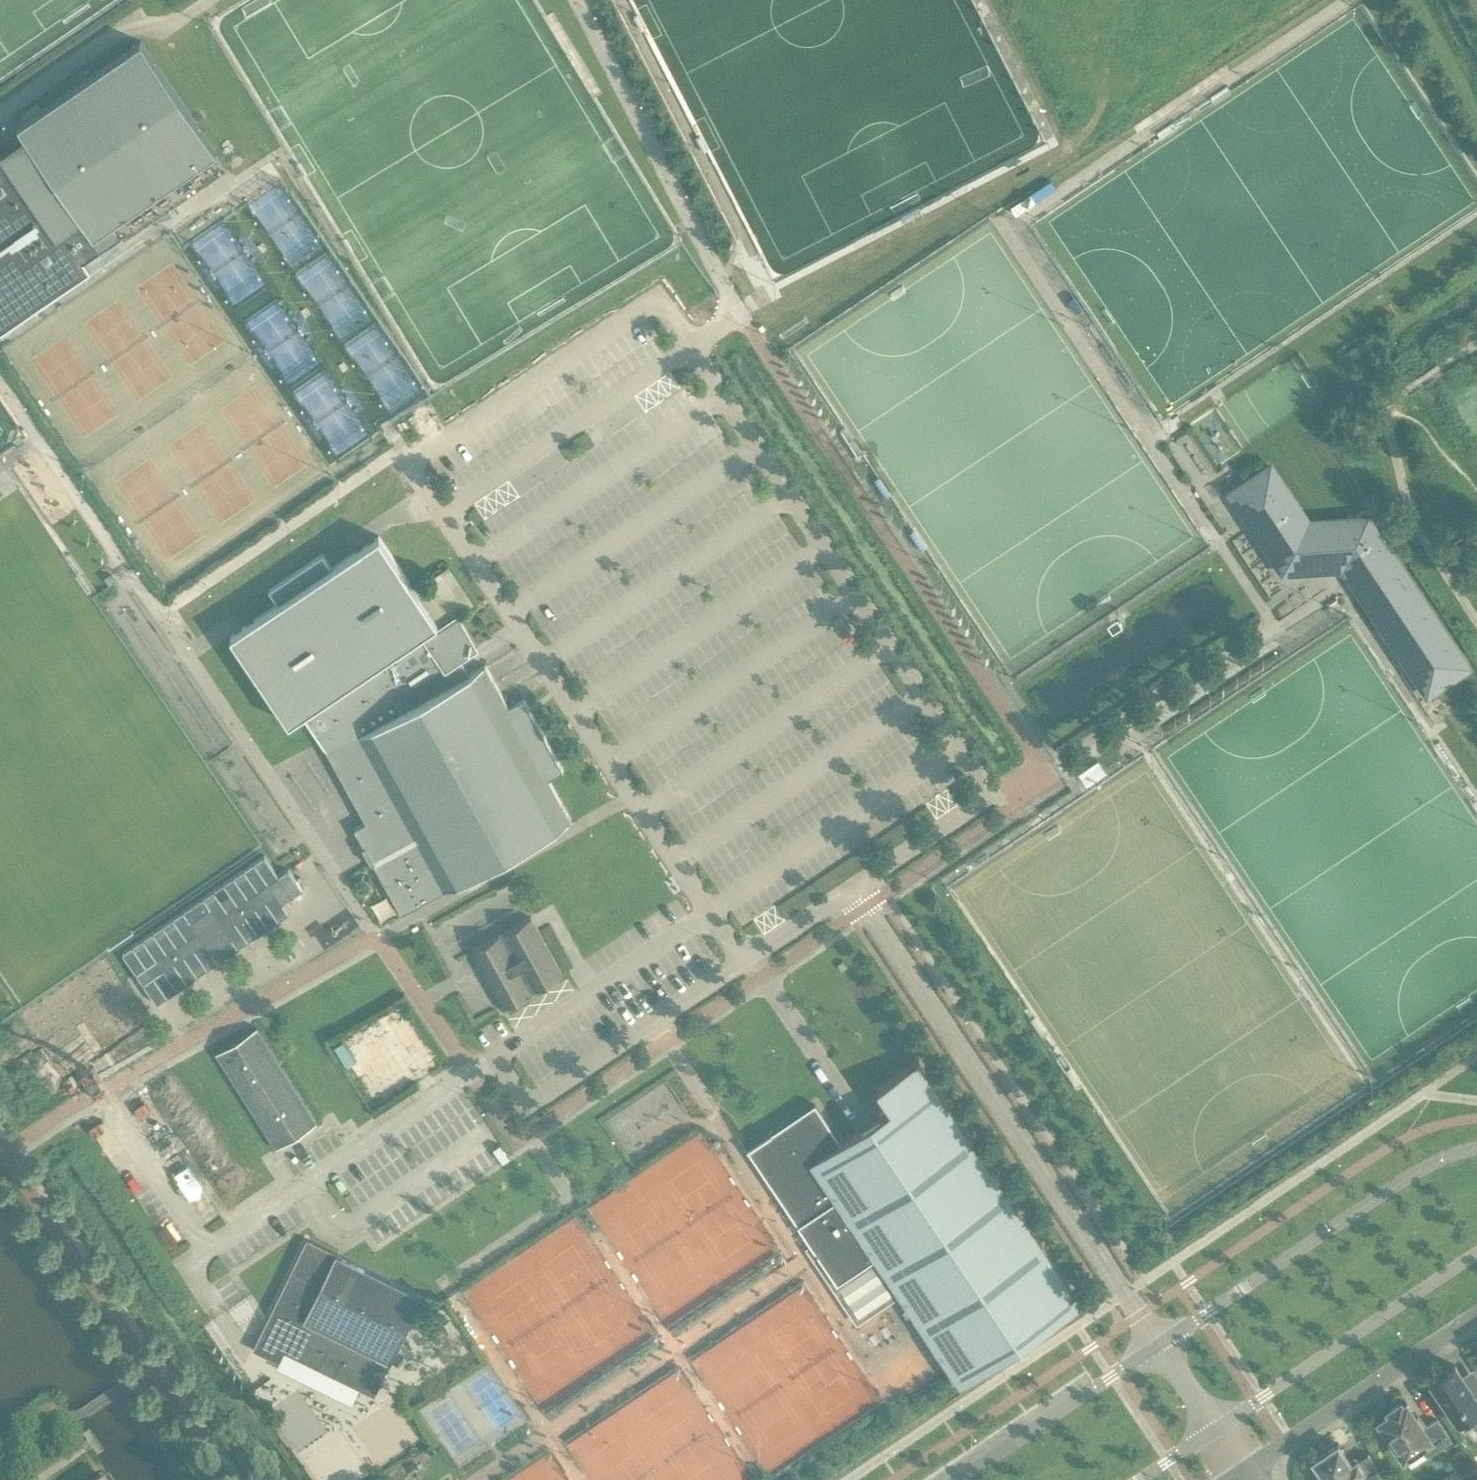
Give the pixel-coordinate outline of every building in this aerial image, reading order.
[(4,327),(91,267),(84,257),(101,246),(100,245),(119,232),(125,239),(228,168),(141,41),(89,77),(81,82),(18,125),(25,135),(0,152),(0,321),(4,327)] [(1360,340),(1341,353),(1347,362),(1366,349),(1360,340)] [(1467,666),(1380,535),(1368,517),(1308,521),(1271,466),(1244,484),(1231,493),(1283,571),(1344,567),(1428,693),(1435,688),(1467,666)] [(402,914),(460,881),(572,820),(548,778),(563,770),(558,760),(555,755),(532,712),(529,706),(524,698),(509,706),(486,664),(470,672),(460,657),(476,646),(462,621),(458,614),(440,626),(415,589),(379,535),(355,551),(332,567),(323,554),(269,590),(278,603),(242,628),(231,635),(289,722),(295,718),(302,714),(327,751),(366,822),(355,828),(402,914)] [(278,875),(265,855),(122,952),(136,973),(157,1003),(289,913),(269,883),(279,876),(278,875)] [(472,948),(473,949),(504,1006),(563,974),(538,930),(531,916),(472,948)] [(317,1122),(257,1027),(217,1053),(276,1147),(317,1122)] [(779,1196),(811,1244),(806,1248),(857,1323),(899,1294),(949,1369),(960,1385),(1082,1303),(918,1060),(877,1088),(883,1097),(891,1108),(855,1132),(845,1139),(841,1142),(815,1103),(747,1149),(779,1196)] [(343,1256),(307,1238),(254,1346),(271,1354),(274,1349),(284,1354),(285,1351),(361,1388),(362,1385),(376,1391),(374,1395),(375,1395),(405,1333),(424,1295),(343,1256)] [(1455,1364),(1431,1380),(1438,1391),(1436,1392),(1446,1407),(1448,1405),(1465,1430),(1476,1422),(1476,1383),(1470,1388),(1455,1364)] [(1395,1450),(1398,1448),(1404,1456),(1421,1445),(1428,1455),(1451,1439),(1437,1419),(1426,1426),(1417,1414),(1416,1415),(1406,1402),(1403,1404),(1401,1401),(1388,1409),(1390,1412),(1379,1420),(1390,1436),(1387,1438),(1395,1450)] [(1327,1479),(1382,1479),(1385,1478),(1369,1453),(1358,1460),(1357,1458),(1351,1462),(1338,1443),(1313,1460),(1327,1479)] [(1461,1450),(1451,1455),(1456,1464),(1466,1458),(1461,1450)] [(1452,1472),(1457,1479),(1461,1479),(1474,1472),(1468,1463),(1452,1472)]
